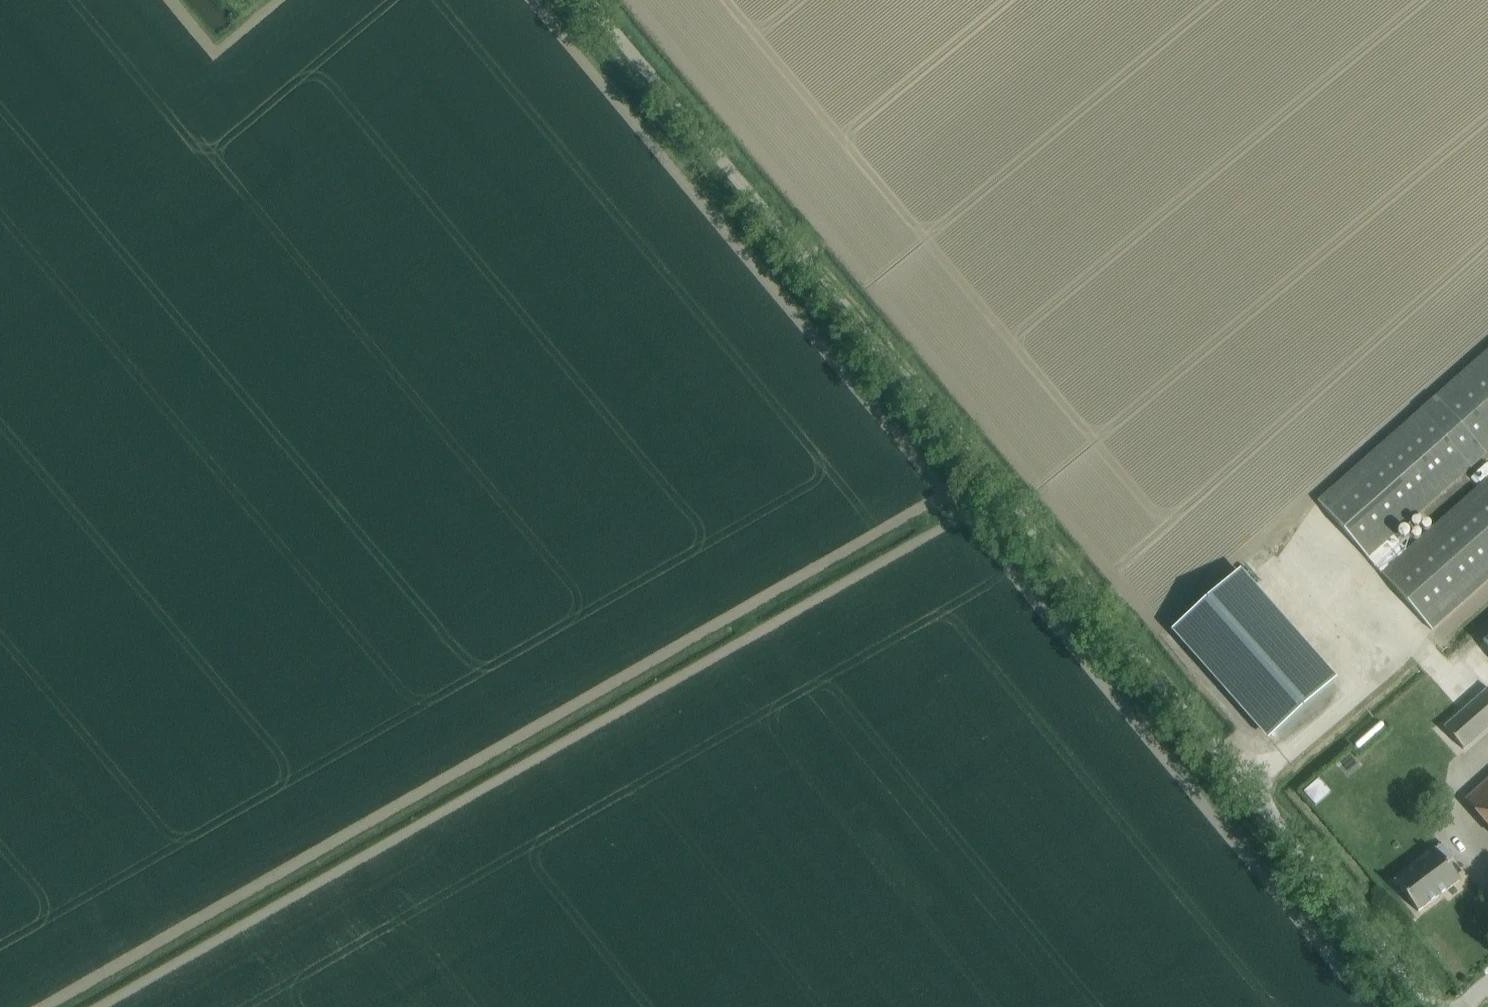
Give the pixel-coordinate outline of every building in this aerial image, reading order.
[(1393,535),(1487,451),(1487,350),(1317,501),(1431,630),(1487,580),(1487,477),(1406,549),(1393,535)] [(1174,627),(1269,735),(1332,680),(1237,572),(1174,627)] [(1444,728),(1463,749),(1487,726),(1487,689),(1444,728)] [(1465,800),(1487,826),(1487,780),(1465,800)] [(1417,911),(1459,879),(1436,850),(1394,881),(1417,911)]
